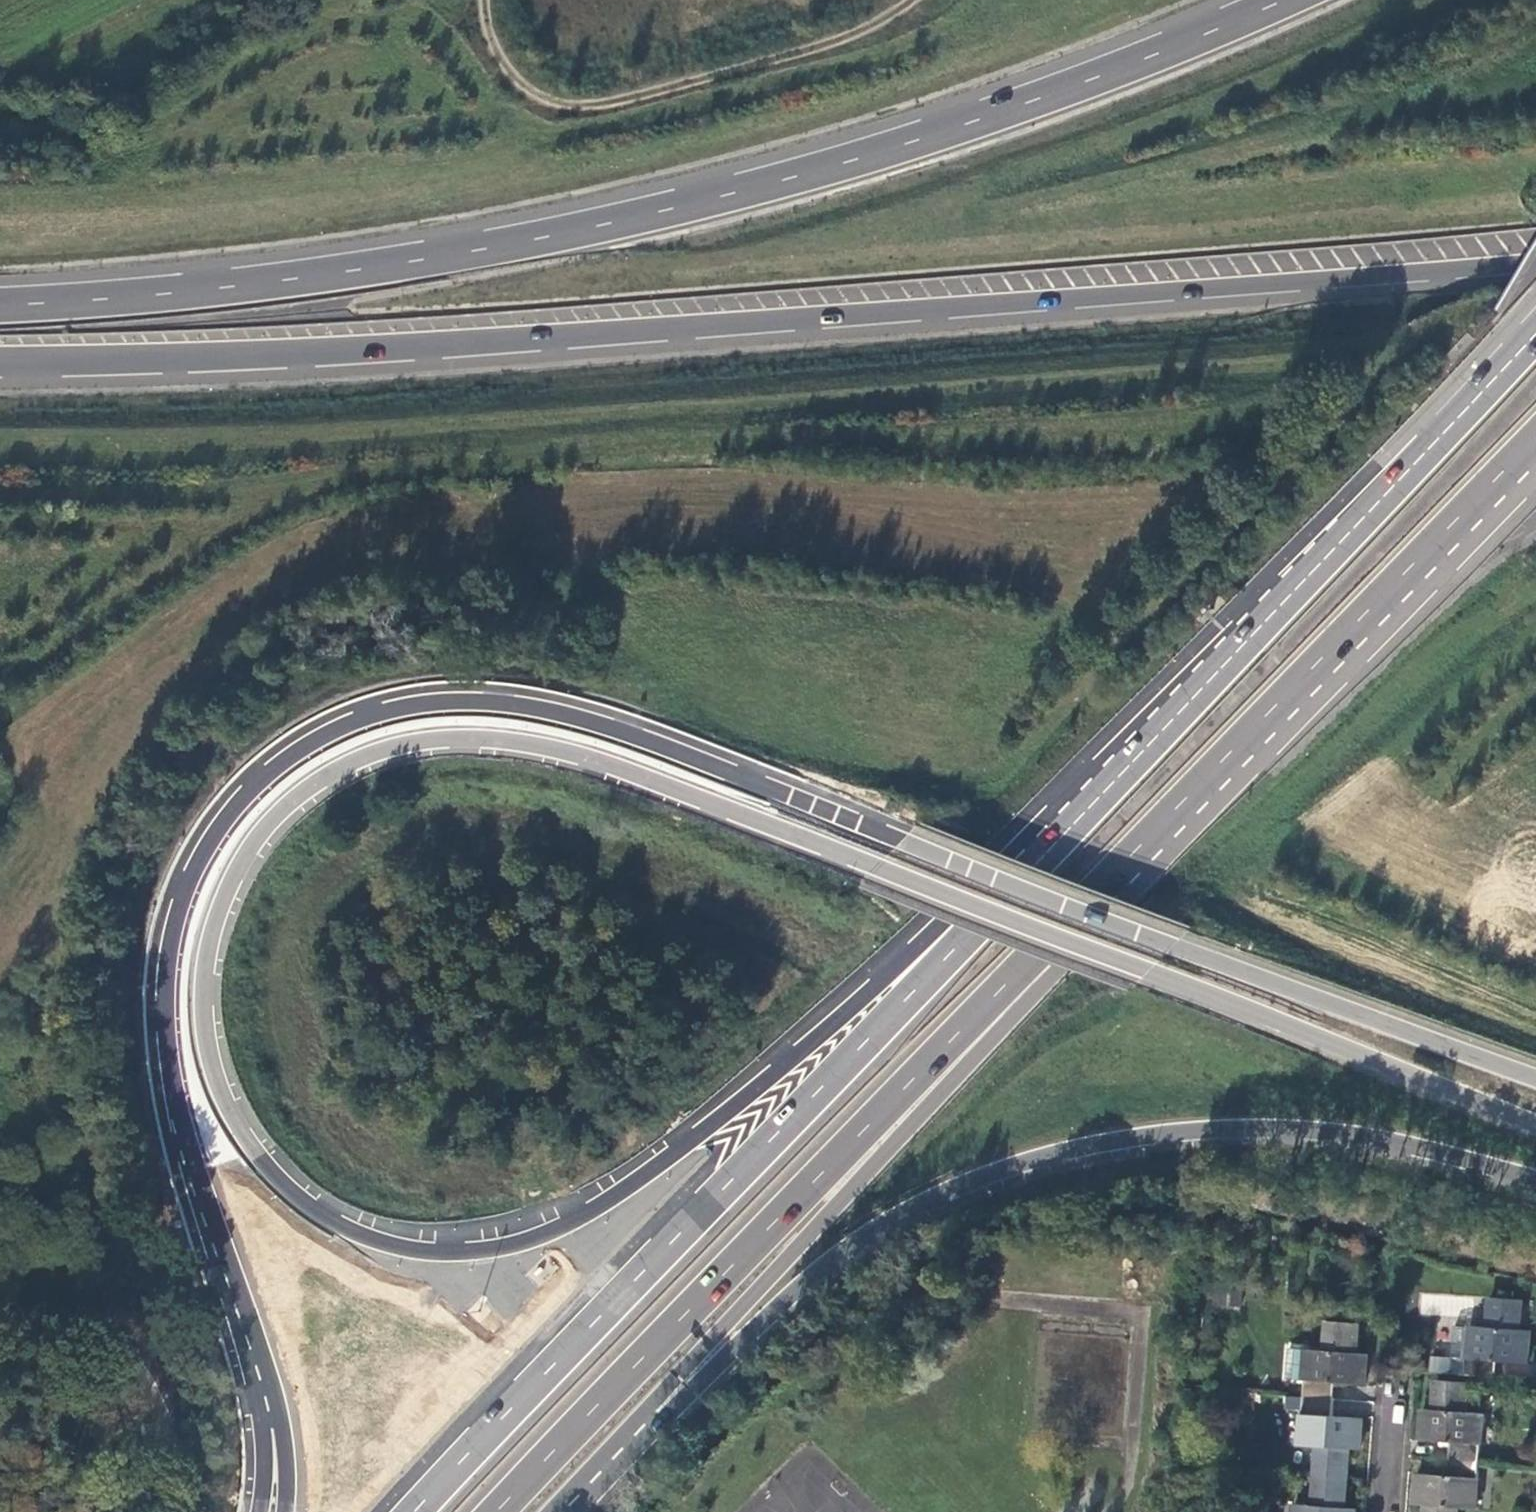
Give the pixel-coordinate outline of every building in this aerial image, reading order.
[(1468,1375),(1498,1378),(1499,1358),(1530,1361),(1532,1330),(1520,1329),(1522,1298),(1492,1296),(1489,1327),(1471,1326),(1468,1375)] [(1309,1348),(1305,1396),(1335,1399),(1336,1383),(1366,1385),(1369,1352),(1358,1351),(1360,1323),(1330,1320),(1328,1349),(1309,1348)] [(1471,1326),(1455,1325),(1451,1374),(1468,1375),(1471,1326)] [(1453,1459),(1483,1461),(1486,1410),(1468,1408),(1471,1380),(1439,1378),(1437,1407),(1426,1406),(1424,1439),(1454,1441),(1453,1459)] [(1335,1399),(1305,1396),(1301,1446),(1319,1447),(1317,1474),(1348,1477),(1350,1450),(1361,1451),(1363,1419),(1334,1417),(1335,1399)] [(1483,1461),(1453,1459),(1452,1474),(1421,1472),(1419,1504),(1430,1505),(1430,1511),(1461,1511),(1462,1508),(1480,1509),(1483,1461)] [(1317,1474),(1316,1504),(1297,1503),(1296,1511),(1356,1511),(1356,1507),(1346,1507),(1348,1477),(1317,1474)]
